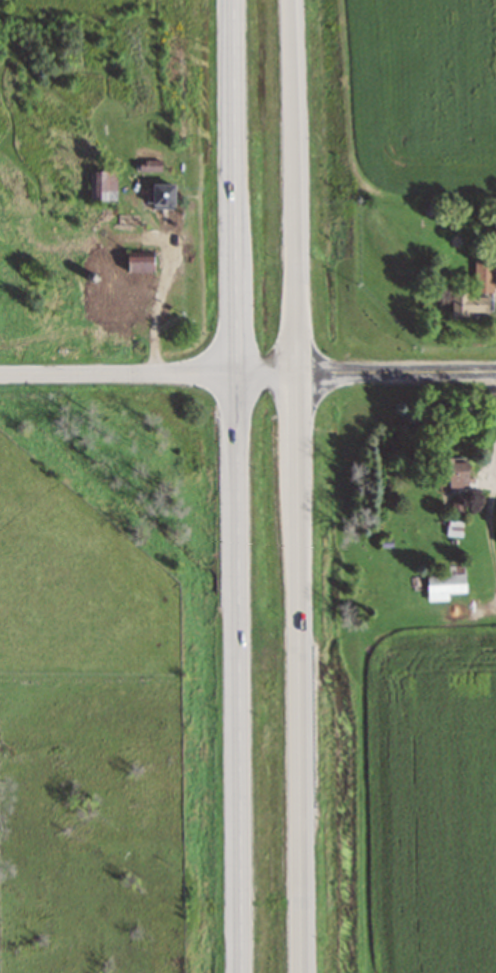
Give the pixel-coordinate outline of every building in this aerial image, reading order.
[(161,161),(137,161),(137,171),(161,171),(161,161)] [(117,202),(117,168),(97,168),(97,202),(117,202)] [(173,209),(173,185),(148,185),(148,209),(173,209)] [(97,262),(98,305),(137,305),(137,292),(127,292),(127,273),(151,273),(151,253),(126,253),(126,262),(97,262)] [(473,295),(450,295),(450,317),(487,317),(487,296),(493,296),(493,260),(474,259),(473,295)] [(466,484),(466,457),(436,457),(436,484),(466,484)] [(463,496),(452,496),(452,513),(463,513),(463,496)] [(427,600),(448,600),(448,593),(465,593),(465,574),(427,574),(427,600)]
